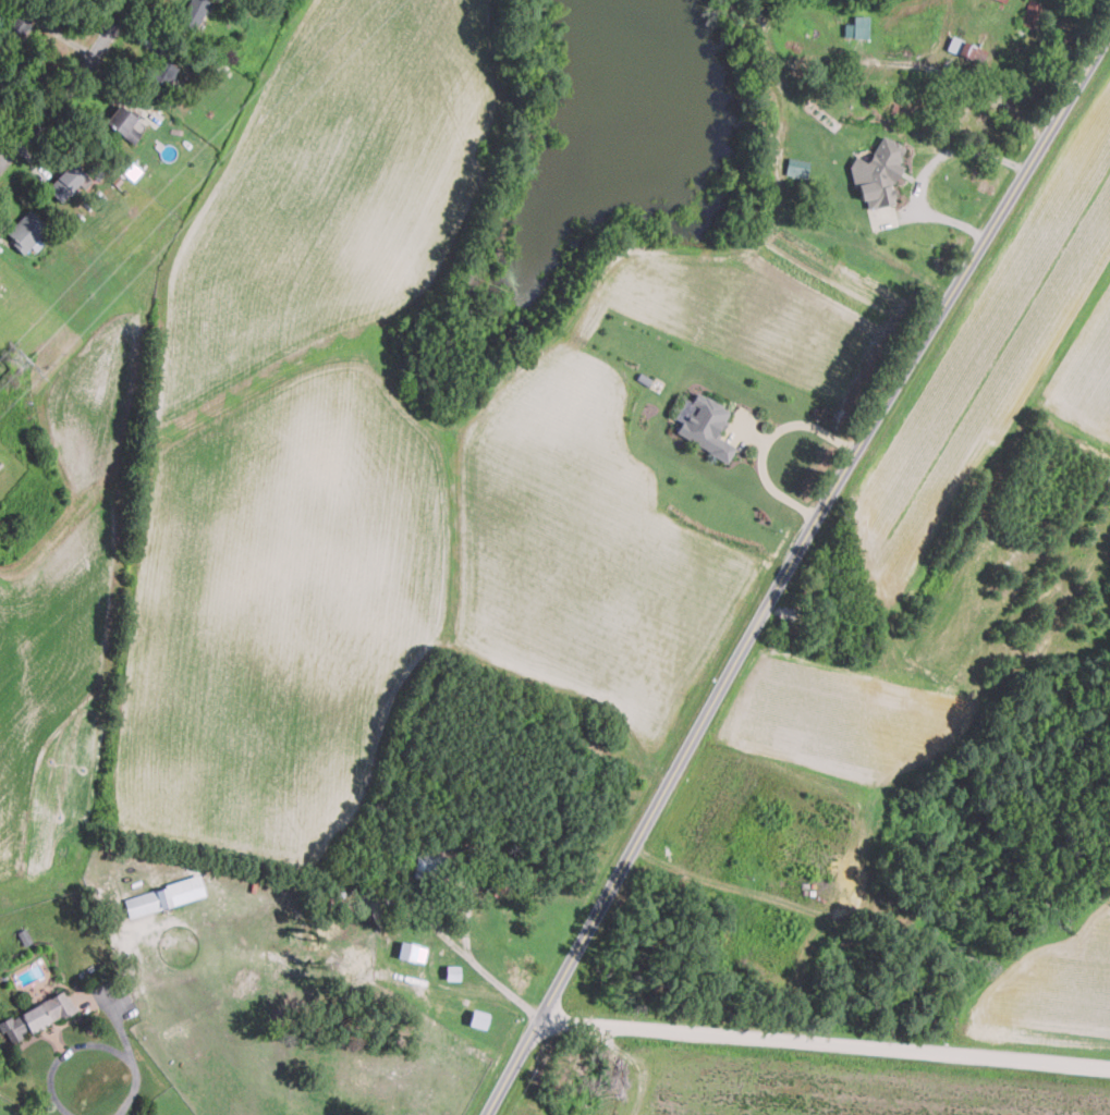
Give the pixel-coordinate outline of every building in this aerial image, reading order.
[(212,2),(208,0),(188,0),(176,22),(196,33),(212,2)] [(1034,0),(1030,0),(1021,23),(1033,28),(1043,4),(1034,0)] [(17,3),(2,27),(17,38),(35,14),(17,3)] [(845,23),(844,37),(868,38),(869,16),(854,15),(854,24),(845,23)] [(990,51),(952,35),(946,50),(983,66),(990,51)] [(174,65),(153,58),(145,78),(167,86),(174,65)] [(124,137),(137,121),(119,106),(105,122),(124,137)] [(867,162),(856,155),(850,166),(854,186),(859,188),(861,198),(866,201),(868,209),(896,202),(892,186),(903,165),(897,162),(906,147),(883,134),(867,162)] [(786,174),(807,178),(810,161),(789,157),(786,174)] [(86,177),(72,162),(46,188),(61,204),(86,177)] [(23,254),(48,230),(29,210),(4,235),(23,254)] [(729,460),(737,445),(718,436),(731,409),(696,392),(688,408),(689,408),(677,435),(729,460)] [(441,875),(441,855),(414,854),(414,874),(441,875)] [(130,917),(173,906),(169,893),(203,884),(200,876),(124,896),(130,917)] [(398,957),(424,962),(427,946),(400,942),(398,957)] [(460,979),(460,966),(446,965),(446,979),(460,979)] [(10,1044),(24,1037),(22,1034),(76,1009),(67,990),(0,1021),(0,1022),(10,1044)] [(490,1013),(474,1009),(469,1024),(485,1029),(490,1013)]
